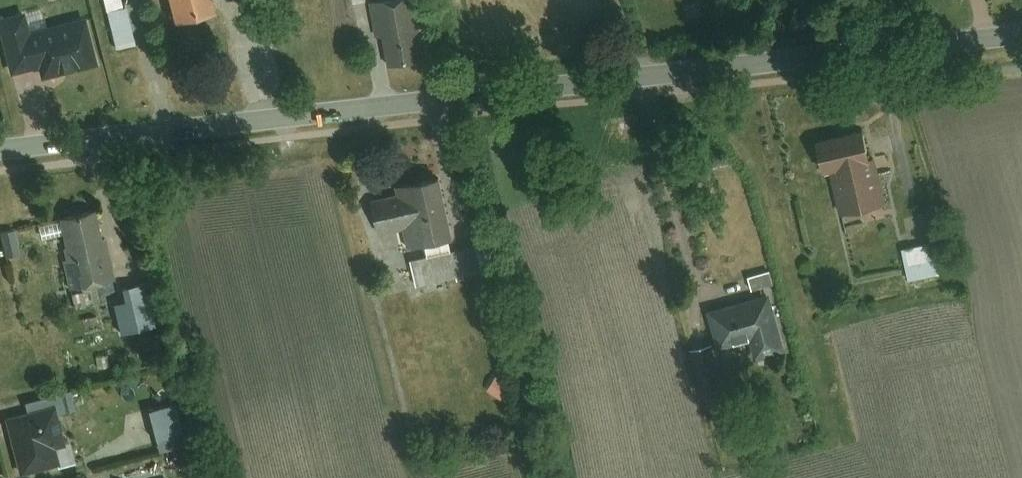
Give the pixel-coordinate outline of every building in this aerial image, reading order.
[(116,46),(134,41),(125,0),(106,0),(116,46)] [(171,21),(212,11),(210,0),(166,0),(171,21)] [(377,33),(383,32),(389,65),(422,58),(416,25),(423,24),(418,0),(370,0),(377,33)] [(22,6),(0,12),(0,32),(9,71),(36,65),(39,76),(97,63),(86,16),(28,29),(22,6)] [(862,125),(816,136),(824,168),(833,166),(870,156),(862,125)] [(833,166),(844,211),(882,201),(870,156),(833,166)] [(447,234),(452,233),(440,175),(397,184),(399,191),(405,223),(409,242),(423,239),(447,234)] [(405,223),(399,191),(374,196),(381,228),(405,223)] [(95,207),(58,215),(66,248),(62,248),(70,285),(116,275),(108,237),(102,238),(95,207)] [(43,233),(60,230),(58,218),(41,221),(43,233)] [(15,227),(2,230),(7,253),(20,250),(15,227)] [(447,234),(423,239),(426,252),(450,247),(447,234)] [(938,237),(902,246),(910,277),(945,268),(938,237)] [(450,247),(426,252),(411,255),(416,282),(467,272),(462,245),(450,247)] [(771,266),(749,271),(753,290),(775,284),(771,266)] [(144,282),(122,287),(129,323),(152,318),(144,282)] [(771,291),(708,307),(717,342),(753,333),(759,355),(786,349),(771,291)] [(516,384),(498,371),(487,386),(505,399),(516,384)] [(76,404),(72,388),(24,400),(26,408),(52,401),(54,410),(76,404)] [(26,408),(4,413),(19,472),(55,462),(50,443),(62,440),(54,410),(52,401),(26,408)]
